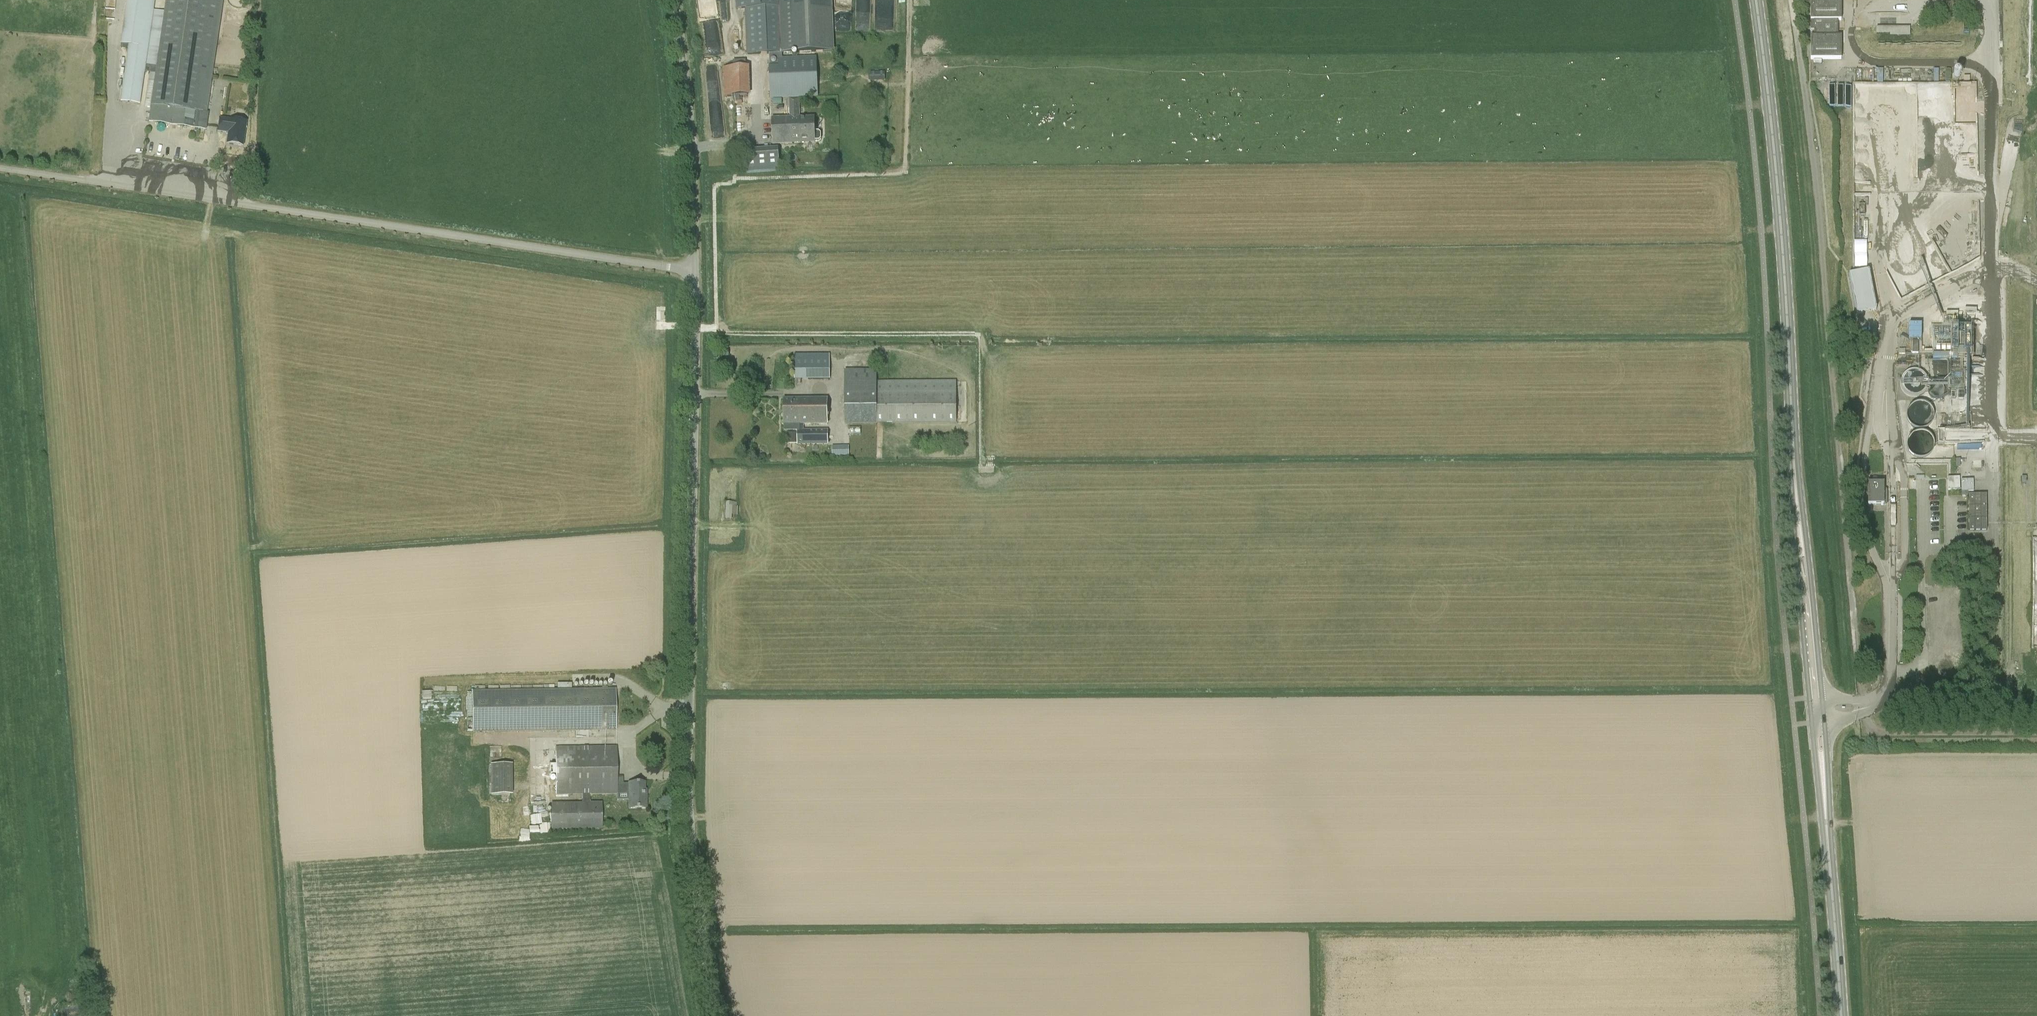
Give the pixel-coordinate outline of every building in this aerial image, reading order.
[(121,101),(140,104),(144,72),(150,72),(149,80),(154,81),(151,106),(149,122),(205,129),(208,113),(207,113),(223,0),(166,0),(163,18),(152,17),(155,0),(127,0),(121,44),(129,45),(121,101)] [(834,51),(833,35),(832,0),(737,0),(737,8),(746,8),(748,54),(769,53),(782,52),(834,51)] [(1841,59),(1841,37),(1838,37),(1838,21),(1841,21),(1841,0),(1810,0),(1810,21),(1814,21),(1814,37),(1810,37),(1810,59),(1841,59)] [(788,97),(799,96),(817,96),(818,96),(816,58),(782,59),(782,53),(782,52),(769,53),(771,97),(771,98),(788,97)] [(745,60),(733,61),(733,68),(723,68),(724,97),(750,95),(748,67),(746,67),(745,60)] [(1943,91),(1941,82),(1884,81),(1883,77),(1883,68),(1876,68),(1876,82),(1852,82),(1852,109),(1863,109),(1869,108),(1869,99),(1872,100),(1880,97),(1878,97),(1890,94),(1894,112),(1894,99),(1901,99),(1903,107),(1903,88),(1906,99),(1913,98),(1913,104),(1917,103),(1918,109),(1943,110),(1943,91)] [(870,82),(885,81),(884,72),(870,73),(870,82)] [(800,118),(799,96),(788,97),(789,118),(772,119),(773,143),(819,142),(821,140),(821,134),(819,132),(814,132),(814,117),(800,118)] [(230,120),(220,119),(218,132),(228,133),(227,144),(243,146),(246,122),(230,120)] [(778,149),(745,149),(745,171),(778,171),(778,149)] [(1855,266),(1868,266),(1867,240),(1854,241),(1855,266)] [(1869,271),(1849,275),(1857,313),(1876,309),(1869,271)] [(1909,338),(1925,338),(1925,323),(1909,323),(1909,338)] [(794,380),(830,380),(829,354),(794,354),(794,380)] [(1920,393),(1925,388),(1927,381),(1925,374),(1919,369),(1912,367),(1905,369),(1901,375),(1899,382),(1901,388),(1906,393),(1913,395),(1920,393)] [(877,370),(845,371),(845,423),(956,423),(956,381),(877,381),(877,370)] [(1940,397),(1943,394),(1944,390),(1943,386),(1940,383),(1936,381),(1932,382),(1929,385),(1928,389),(1929,393),(1931,396),(1935,398),(1940,397)] [(783,399),(783,425),(784,425),(784,430),(792,430),(792,425),(797,425),(797,445),(828,444),(828,430),(804,430),(804,425),(827,424),(827,399),(783,399)] [(1927,424),(1932,419),(1934,412),(1932,405),(1926,400),(1919,399),(1912,401),(1908,406),(1906,413),(1908,420),(1913,425),(1920,426),(1927,424)] [(1927,454),(1932,448),(1934,441),(1932,434),(1926,430),(1919,428),(1913,430),(1908,435),(1906,442),(1908,449),(1913,454),(1920,456),(1927,454)] [(1947,489),(1960,488),(1960,476),(1947,476),(1947,489)] [(1975,480),(1962,480),(1962,492),(1967,492),(1975,492),(1975,480)] [(1868,483),(1868,505),(1885,505),(1886,504),(1886,499),(1885,498),(1883,498),(1883,483),(1868,483)] [(1969,495),(1968,495),(1968,496),(1968,509),(1968,511),(1968,531),(1986,531),(1986,514),(1986,494),(1969,495)] [(737,515),(738,507),(732,506),(733,503),(726,502),(725,519),(732,519),(732,515),(737,515)] [(490,731),(616,729),(615,689),(573,690),(472,691),(473,731),(490,731)] [(617,748),(555,748),(556,794),(582,794),(582,804),(551,804),(552,828),(602,828),(602,804),(590,804),(590,794),(629,793),(629,809),(647,808),(646,796),(645,796),(644,783),(617,783),(617,748)] [(512,765),(490,765),(491,784),(491,795),(512,795),(512,765)]
